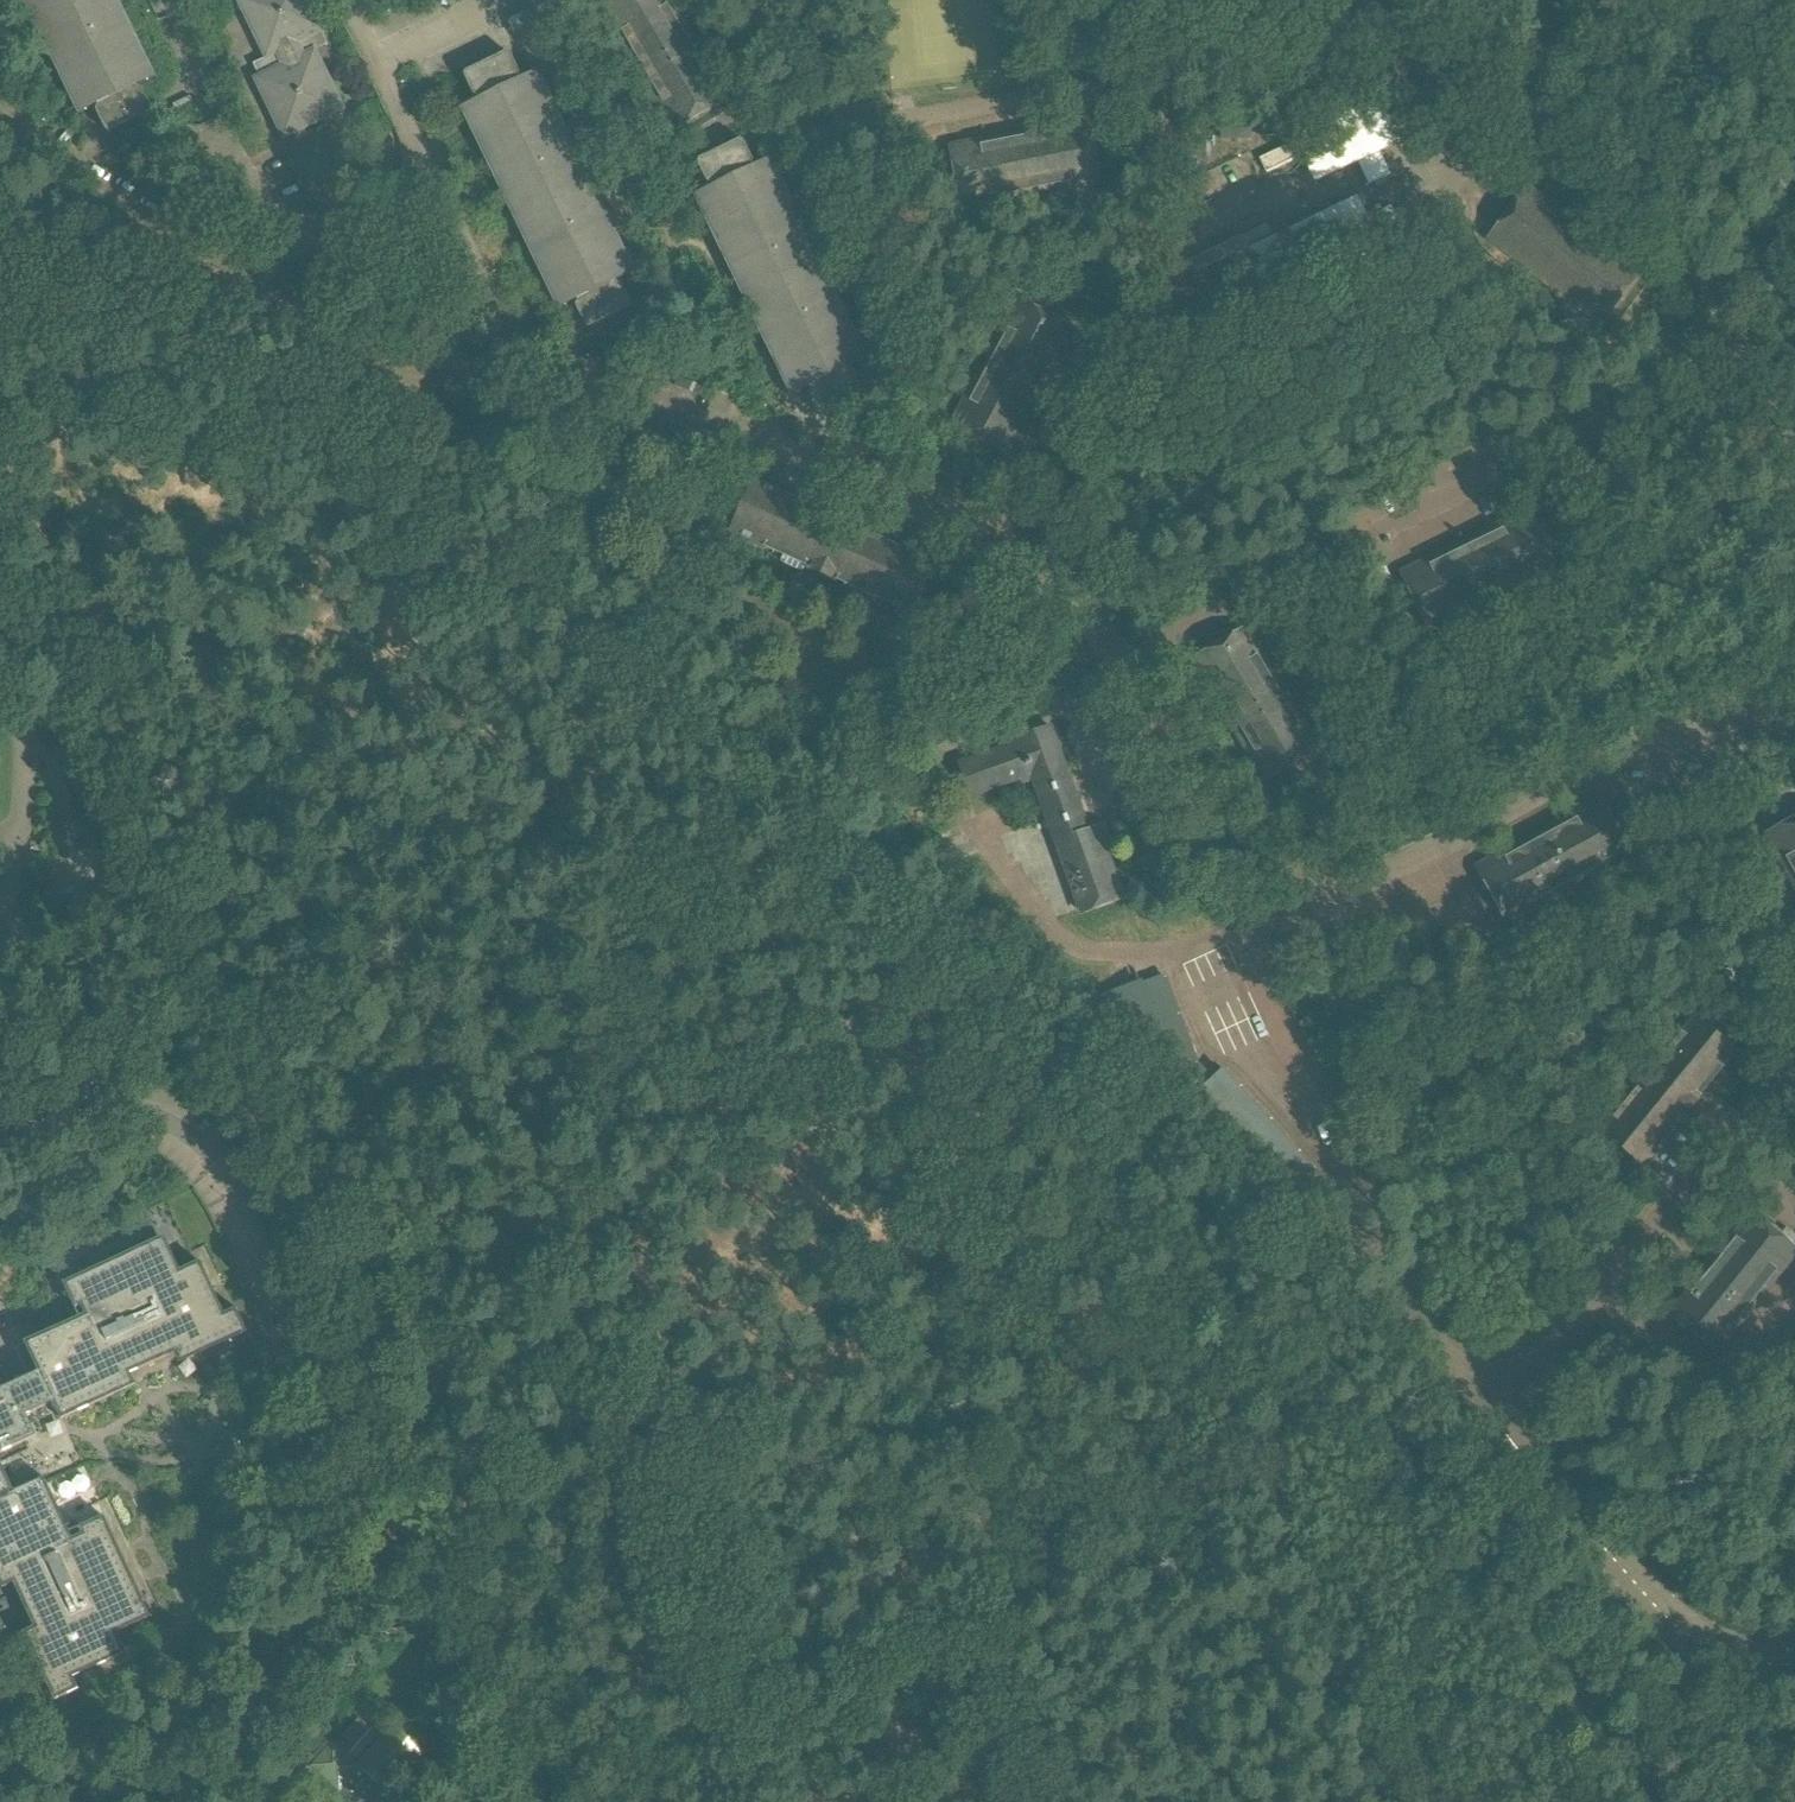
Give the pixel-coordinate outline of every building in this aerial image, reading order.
[(78,115),(98,105),(99,107),(98,108),(97,110),(97,112),(98,113),(105,130),(106,131),(107,132),(109,132),(111,132),(150,113),(151,112),(152,110),(152,108),(143,90),(143,89),(141,88),(139,88),(138,89),(137,86),(156,77),(119,0),(23,0),(78,115)] [(307,38),(326,29),(312,0),(239,0),(267,58),(269,56),(275,70),(256,79),(284,138),(343,109),(315,50),(313,51),(307,38)] [(639,69),(673,128),(671,129),(672,130),(729,97),(728,96),(726,97),(670,0),(618,0),(602,9),(602,10),(604,9),(639,69)] [(510,53),(508,53),(507,53),(506,53),(467,72),(466,73),(465,75),(465,76),(474,94),(475,96),(476,96),(477,96),(479,96),(480,99),(460,108),(558,310),(578,300),(579,303),(577,304),(577,305),(576,306),(577,307),(577,309),(585,326),(587,327),(589,327),(590,327),(629,308),(630,307),(631,306),(631,304),(623,286),(622,285),(621,284),(619,284),(618,284),(617,282),(636,272),(539,70),(519,80),(518,77),(519,76),(520,75),(520,74),(520,73),(511,55),(510,53)] [(1087,120),(994,139),(953,147),(952,145),(951,145),(964,210),(965,210),(965,208),(1099,181),(1099,183),(1101,183),(1088,118),(1086,118),(1087,120)] [(1251,122),(1240,122),(1221,123),(1221,139),(1252,138),(1251,122)] [(1283,123),(1273,123),(1261,123),(1262,136),(1283,135),(1283,123)] [(366,141),(375,160),(386,154),(377,135),(366,141)] [(713,186),(694,196),(791,397),(811,388),(812,390),(811,391),(810,392),(810,394),(818,412),(819,414),(820,414),(822,415),(824,414),(863,395),(864,394),(865,394),(865,393),(864,391),(856,373),(854,371),(853,371),(851,372),(850,369),(869,360),(772,158),(752,167),(751,165),(752,164),(753,163),(753,161),(753,160),(744,142),(743,141),(742,140),(741,140),(740,141),(701,159),(699,161),(698,163),(699,165),(707,182),(708,183),(709,184),(711,184),(712,184),(713,186)] [(1295,161),(1288,147),(1260,160),(1267,174),(1295,161)] [(1600,323),(1638,272),(1527,188),(1489,238),(1600,323)] [(1231,260),(1262,323),(1390,260),(1359,197),(1231,260)] [(1018,302),(990,355),(954,423),(953,422),(952,423),(1010,454),(1011,453),(1009,452),(1073,331),(1075,332),(1076,331),(1017,300),(1017,301),(1018,302)] [(934,564),(803,504),(756,482),(733,532),(911,614),(934,564)] [(1527,512),(1475,538),(1404,573),(1403,571),(1402,572),(1431,631),(1432,630),(1431,628),(1554,568),(1555,570),(1556,569),(1527,510),(1526,510),(1527,512)] [(1250,628),(1249,627),(1192,661),(1264,781),(1321,747),(1320,746),(1318,747),(1248,629),(1250,628)] [(1090,832),(1060,751),(1052,727),(1019,739),(1020,742),(961,764),(973,797),(1020,779),(1022,785),(1034,781),(1057,845),(1059,845),(1071,878),(1067,879),(1075,899),(1078,898),(1082,907),(1084,912),(1122,898),(1115,878),(1105,851),(1111,848),(1103,827),(1090,832)] [(1599,801),(1529,840),(1479,867),(1478,865),(1477,866),(1509,924),(1510,923),(1509,921),(1629,856),(1630,857),(1631,857),(1600,799),(1598,799),(1599,801)] [(1794,884),(1794,820),(1766,835),(1767,837),(1769,836),(1794,884)] [(1171,1083),(1252,1173),(1279,1203),(1314,1171),(1224,1070),(1212,1081),(1197,1063),(1165,977),(1141,984),(1140,982),(1139,983),(1171,1071),(1171,1083)] [(1694,1020),(1630,1098),(1604,1131),(1644,1164),(1735,1053),(1694,1020)] [(1687,1294),(1671,1315),(1716,1352),(1794,1253),(1794,1248),(1752,1213),(1687,1294)] [(26,1442),(16,1421),(53,1404),(61,1420),(117,1394),(112,1383),(182,1350),(186,1358),(235,1335),(200,1261),(180,1271),(164,1237),(65,1284),(76,1308),(82,1305),(86,1314),(26,1342),(40,1372),(4,1389),(0,1382),(0,1454),(26,1442)] [(3,1588),(15,1583),(35,1627),(23,1632),(55,1700),(80,1689),(74,1678),(127,1653),(118,1632),(152,1617),(105,1516),(80,1528),(83,1534),(74,1538),(45,1478),(15,1492),(0,1460),(0,1582),(3,1588)] [(426,1752),(422,1748),(428,1741),(407,1720),(400,1728),(395,1724),(382,1737),(360,1717),(336,1742),(334,1740),(333,1741),(329,1738),(313,1756),(303,1747),(285,1767),(297,1778),(313,1767),(339,1792),(337,1801),(379,1801),(426,1752)] [(458,1790),(448,1801),(471,1801),(458,1790)]
